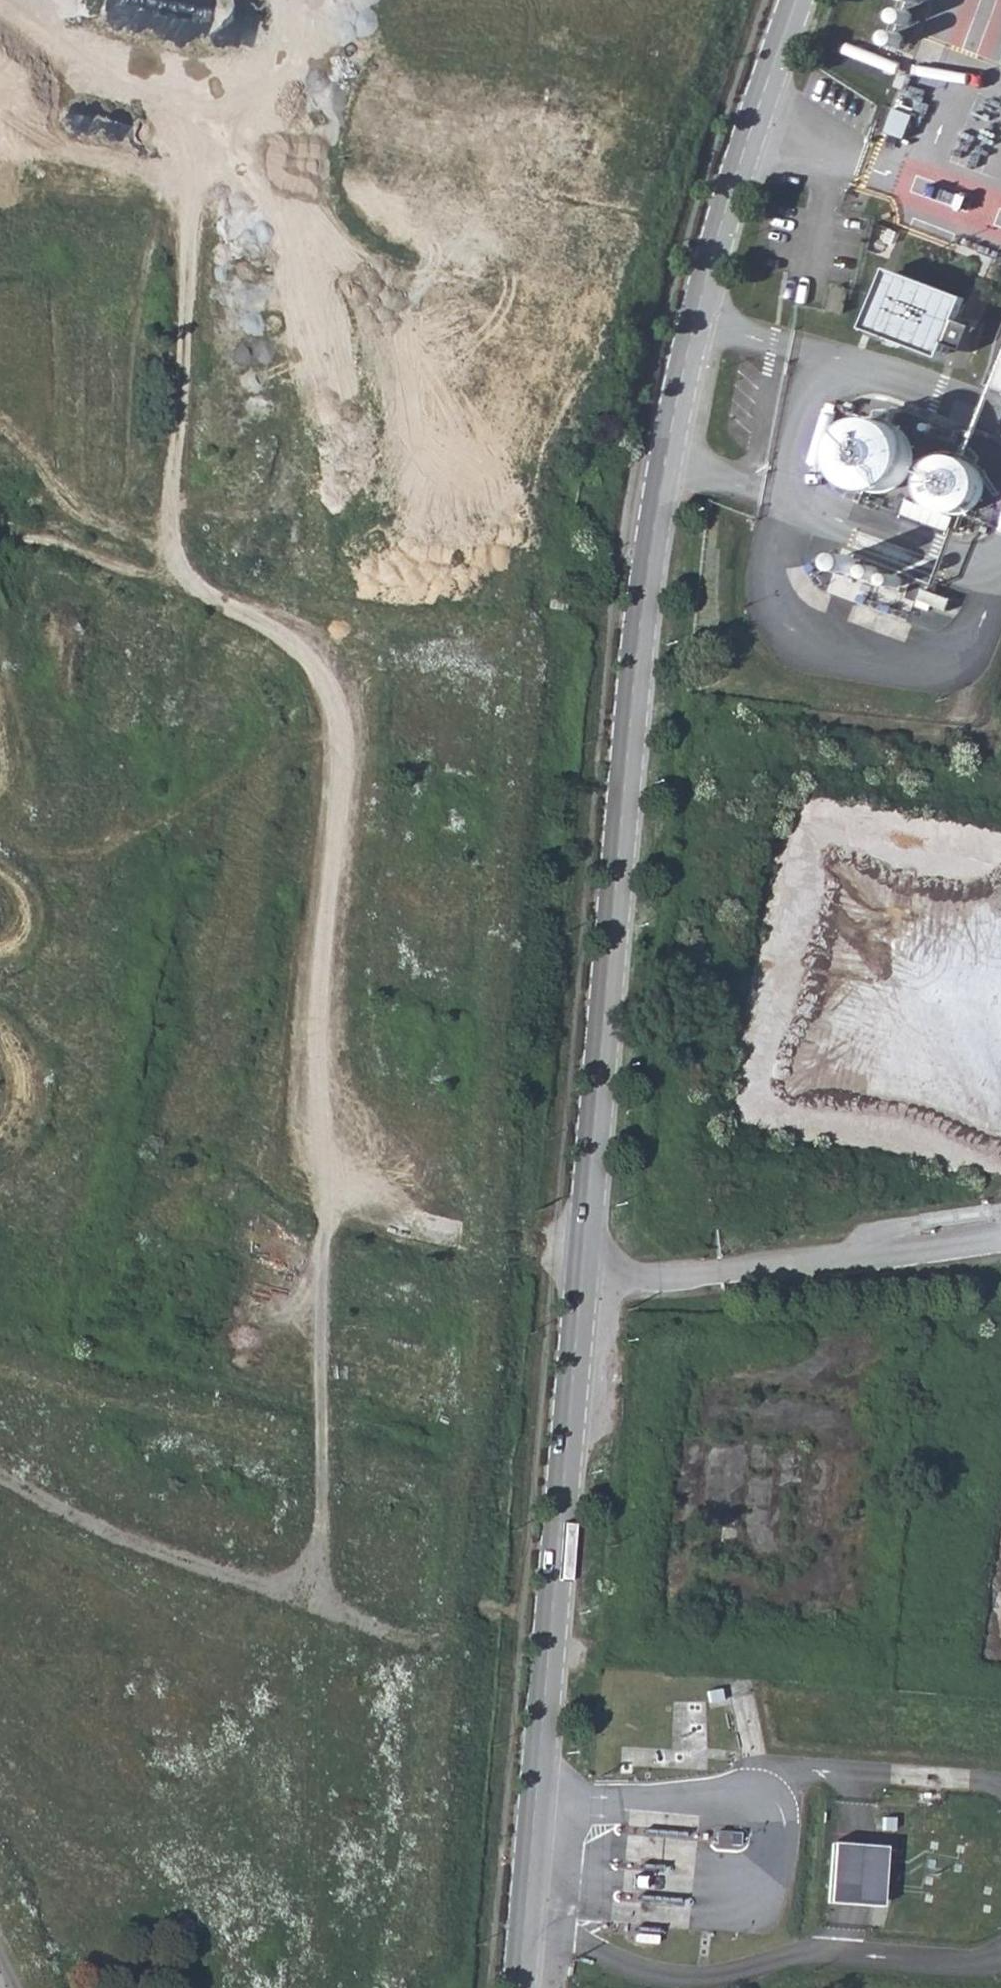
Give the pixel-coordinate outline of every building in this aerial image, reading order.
[(874,322),(879,332),(942,354),(950,350),(954,342),(973,350),(979,331),(961,324),(965,309),(960,297),(896,275),(891,279),(874,322)] [(890,423),(882,422),(871,423),(861,428),(854,434),(849,441),(847,446),(846,450),(846,455),(846,462),(847,470),(851,477),(857,484),(863,489),(870,492),(876,493),(881,493),(886,493),(891,492),(898,489),(903,486),(909,480),(914,472),(916,463),(916,453),(914,444),(908,434),(904,430),(899,426),(890,423)] [(984,475),(981,468),(974,463),(968,459),(962,458),(958,458),(954,458),(946,460),(941,464),(937,467),(934,472),(931,478),(930,486),(930,492),(933,499),(938,506),(942,510),(948,512),(954,514),(959,515),(965,514),(969,512),(975,509),(980,505),(984,499),(986,493),(987,488),(987,482),(984,475)] [(546,598),(544,607),(564,610),(566,602),(546,598)] [(741,1834),(727,1833),(727,1845),(740,1846),(741,1834)] [(827,1840),(825,1900),(879,1901),(881,1842),(827,1840)]
